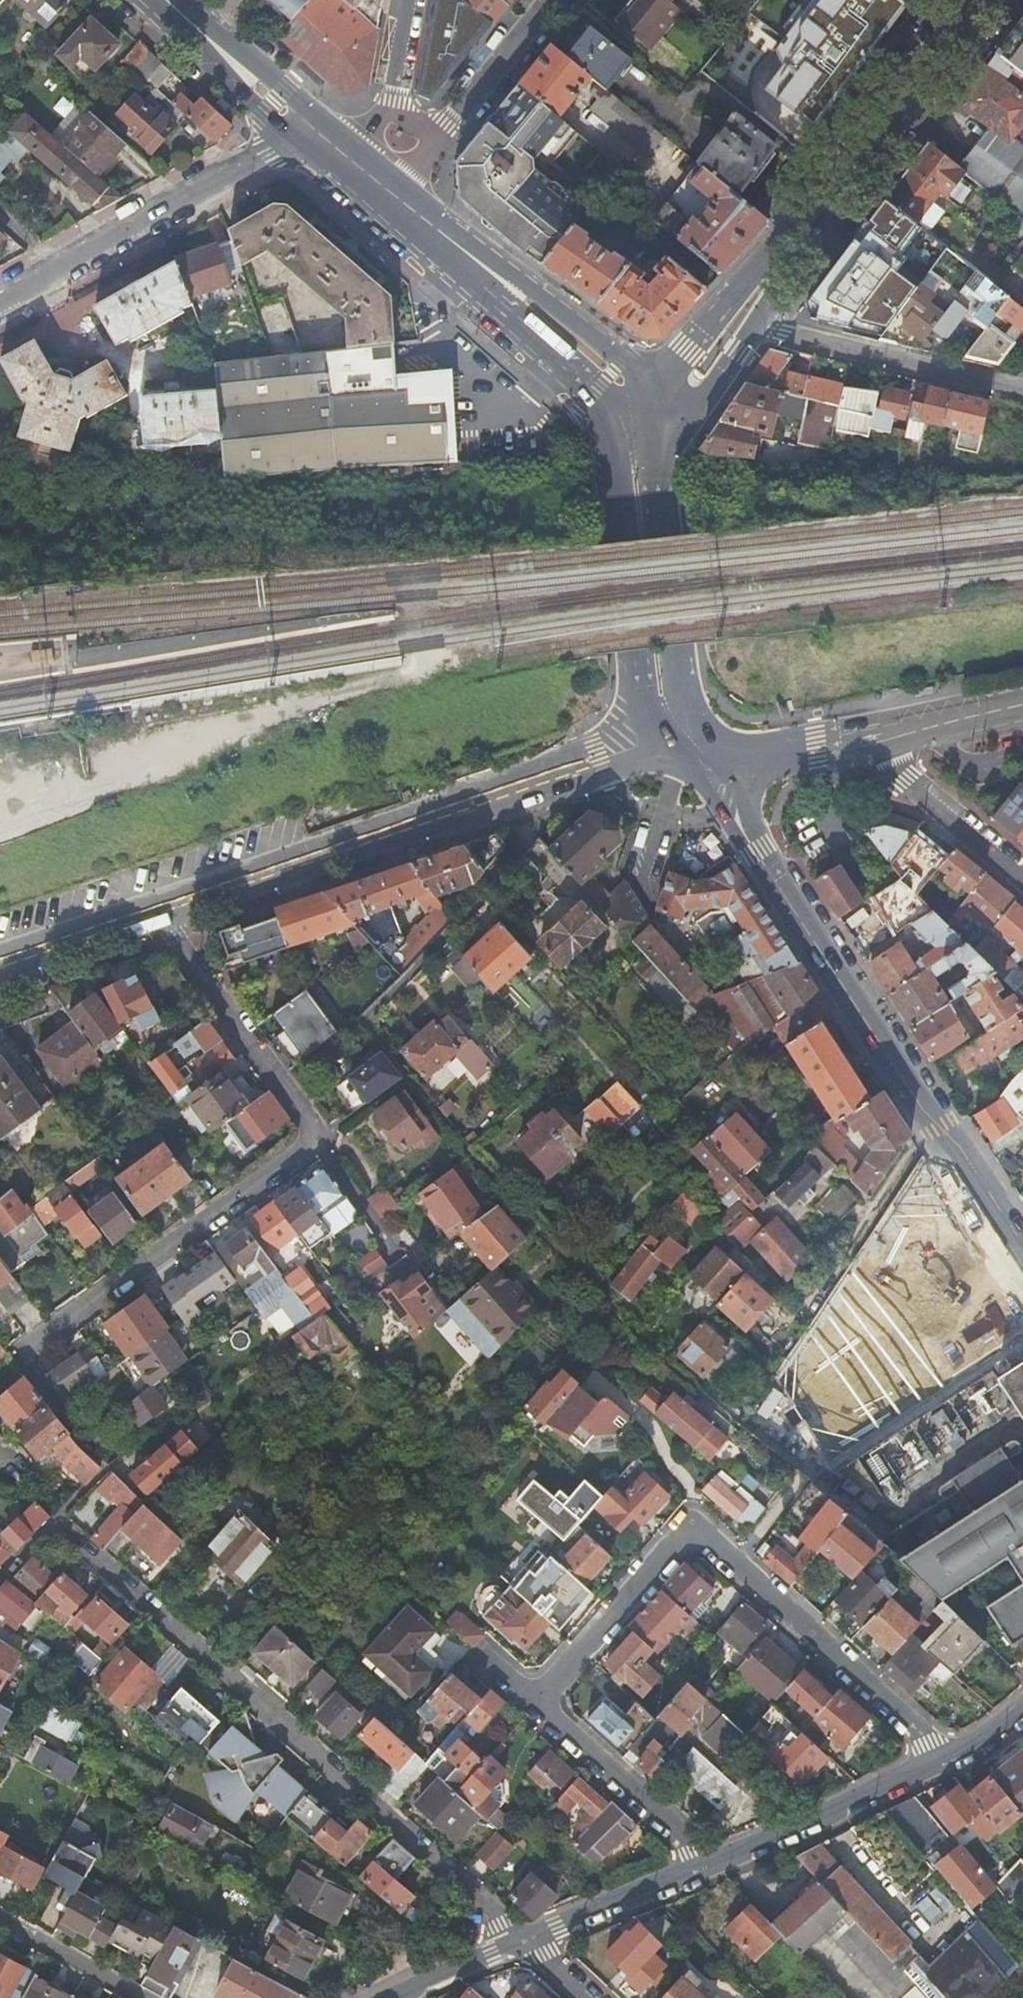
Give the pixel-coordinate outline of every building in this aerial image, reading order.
[(47,28),(67,6),(60,0),(17,0),(47,28)] [(314,0),(268,0),(293,23),(314,0)] [(378,29),(347,0),(314,0),(293,23),(280,37),(344,96),(368,88),(378,29)] [(378,29),(384,0),(347,0),(378,29)] [(493,26),(462,0),(435,0),(418,95),(432,101),(493,26)] [(493,26),(510,6),(502,0),(462,0),(493,26)] [(635,0),(630,0),(613,22),(620,27),(639,3),(635,0)] [(667,0),(635,0),(639,3),(620,27),(649,52),(682,12),(670,3),(667,0)] [(1022,21),(996,55),(1022,76),(1022,19),(1022,21)] [(91,20),(86,25),(98,34),(102,31),(91,20)] [(58,56),(70,67),(79,57),(95,71),(119,46),(102,31),(98,34),(86,25),(58,56)] [(593,31),(568,61),(592,80),(598,86),(607,93),(617,80),(628,66),(632,62),(593,31)] [(139,44),(122,63),(144,84),(147,81),(162,65),(139,44)] [(521,88),(560,120),(571,107),(578,98),(573,93),(579,86),(584,90),(592,80),(568,61),(553,49),(521,88)] [(959,169),(966,175),(1022,220),(1022,76),(996,55),(959,105),(990,129),(959,169)] [(79,57),(70,67),(86,82),(95,71),(79,57)] [(181,82),(162,65),(147,81),(156,90),(165,99),(181,82)] [(632,69),(628,66),(617,80),(621,83),(632,69)] [(607,93),(598,86),(590,96),(599,103),(591,113),(648,159),(664,139),(607,93)] [(521,88),(508,103),(553,141),(566,125),(560,120),(521,88)] [(165,99),(156,90),(143,104),(136,97),(119,116),(138,133),(134,137),(152,153),(176,126),(174,123),(183,115),(172,105),(165,99)] [(189,90),(183,95),(196,105),(201,100),(189,90)] [(183,115),(216,145),(225,135),(231,128),(201,100),(196,105),(183,95),(172,105),(183,115)] [(460,191),(461,198),(485,219),(497,230),(518,249),(563,194),(530,167),(553,141),(508,103),(499,114),(483,133),(459,164),(459,171),(460,191)] [(83,106),(81,105),(53,137),(64,147),(92,115),(83,106)] [(25,113),(0,141),(0,175),(12,160),(17,165),(29,150),(45,164),(100,212),(124,199),(99,177),(64,147),(53,137),(25,113)] [(483,133),(499,114),(498,113),(495,113),(483,128),(482,133),(483,133)] [(127,145),(92,115),(64,147),(99,177),(127,145)] [(730,124),(698,166),(737,198),(751,181),(771,154),(774,150),(732,117),(728,121),(730,124)] [(553,141),(566,151),(578,135),(566,125),(553,141)] [(553,165),(566,151),(553,141),(530,167),(563,194),(573,182),(553,165)] [(929,145),(887,200),(918,225),(941,196),(947,200),(966,175),(959,169),(929,145)] [(563,194),(518,249),(542,266),(573,228),(596,200),(608,185),(620,170),(601,154),(577,184),(566,197),(563,194)] [(774,157),(771,154),(751,181),(754,184),(774,157)] [(737,198),(698,166),(654,221),(720,275),(768,223),(753,211),(737,198)] [(610,187),(633,206),(643,193),(620,174),(610,187)] [(573,182),(563,194),(566,197),(577,184),(573,182)] [(918,225),(887,200),(807,306),(813,320),(884,338),(903,311),(919,289),(899,273),(909,259),(904,255),(923,228),(918,225)] [(354,347),(394,342),(391,296),(289,207),(275,207),(230,232),(232,240),(241,264),(269,248),(347,316),(349,348),(354,347)] [(497,230),(485,219),(483,221),(483,225),(492,232),(495,232),(497,230)] [(587,237),(573,228),(542,266),(600,305),(632,267),(616,256),(614,260),(585,240),(587,237)] [(650,244),(641,237),(628,251),(638,259),(639,258),(650,244)] [(232,240),(176,260),(177,262),(190,297),(231,282),(228,276),(244,271),(241,264),(232,240)] [(665,256),(650,244),(639,258),(643,262),(660,261),(665,256)] [(939,261),(932,270),(946,280),(952,272),(968,285),(977,273),(947,249),(939,261)] [(646,277),(632,267),(600,305),(647,338),(665,336),(707,290),(668,259),(654,275),(659,281),(651,290),(642,283),(646,277)] [(182,310),(193,304),(190,297),(177,262),(96,307),(118,345),(131,338),(133,341),(183,314),(182,310)] [(919,289),(903,311),(911,317),(905,328),(925,343),(944,317),(929,305),(945,282),(931,272),(920,288),(919,289)] [(992,285),(977,273),(968,285),(966,286),(1000,312),(1001,310),(1010,299),(992,285)] [(256,306),(273,356),(303,353),(283,296),(256,306)] [(1010,299),(1001,310),(1016,323),(1020,326),(1022,324),(1022,309),(1021,308),(1010,299)] [(1016,323),(1001,310),(1000,312),(989,326),(1004,338),(1007,334),(1016,323)] [(1004,338),(989,326),(966,356),(997,365),(1016,341),(1007,334),(1004,338)] [(55,377),(36,342),(3,360),(24,398),(26,397),(31,405),(20,437),(70,451),(80,418),(88,414),(89,416),(127,396),(109,363),(73,382),(74,377),(72,374),(61,370),(56,373),(55,377)] [(216,363),(218,391),(220,409),(221,433),(224,478),(345,471),(436,466),(450,465),(448,426),(446,388),(368,392),(353,393),(351,370),(349,348),(303,353),(273,356),(216,363)] [(747,385),(803,398),(808,378),(813,356),(802,354),(796,376),(783,373),(793,359),(772,352),(747,385)] [(808,378),(803,398),(808,399),(841,406),(845,387),(808,378)] [(808,399),(803,398),(747,385),(702,451),(707,455),(753,459),(757,440),(752,438),(754,433),(776,439),(778,433),(773,431),(777,416),(802,421),(808,399)] [(845,387),(841,406),(836,430),(869,437),(871,429),(876,406),(879,393),(846,386),(845,387)] [(882,407),(876,406),(871,429),(890,433),(894,417),(905,419),(910,395),(886,389),(882,407)] [(929,394),(917,391),(910,419),(943,427),(951,395),(930,390),(929,394)] [(206,435),(221,433),(220,409),(218,391),(145,397),(149,444),(206,439),(206,435)] [(991,404),(951,395),(943,427),(983,437),(983,436),(991,404)] [(991,404),(983,436),(997,439),(1001,423),(1022,428),(1022,412),(991,404)] [(831,449),(838,412),(808,408),(804,431),(811,432),(808,447),(831,449)] [(829,476),(831,462),(800,460),(801,451),(773,449),(770,471),(829,476)] [(1001,462),(1001,475),(1017,474),(1017,461),(1001,462)] [(1019,789),(996,816),(993,820),(1006,831),(1017,839),(1022,831),(1022,817),(1020,815),(1022,812),(1022,783),(1019,789)] [(563,839),(549,852),(633,943),(650,927),(651,924),(624,882),(607,898),(589,878),(604,863),(602,859),(616,846),(589,817),(572,833),(564,840),(563,839)] [(882,829),(864,833),(873,847),(890,868),(907,845),(913,837),(889,831),(882,829)] [(463,847),(484,873),(505,848),(497,835),(463,847)] [(439,855),(410,865),(435,898),(471,886),(484,873),(463,847),(439,855)] [(912,927),(932,914),(923,905),(916,898),(924,888),(935,876),(939,871),(939,870),(947,861),(936,852),(916,875),(919,878),(900,895),(889,904),(912,927)] [(970,895),(985,878),(954,853),(947,861),(939,870),(939,871),(947,877),(943,883),(956,894),(961,888),(970,895)] [(435,898),(410,865),(388,872),(325,894),(354,926),(401,977),(453,922),(447,914),(435,898)] [(650,927),(633,943),(648,959),(659,972),(688,1003),(797,965),(765,915),(734,867),(714,881),(702,882),(694,883),(669,874),(655,912),(681,921),(685,911),(707,909),(709,915),(696,924),(711,948),(706,951),(714,962),(726,952),(723,947),(731,943),(742,960),(748,962),(739,968),(706,988),(689,969),(669,949),(650,927)] [(838,867),(814,883),(818,888),(838,920),(863,905),(838,867)] [(939,871),(935,876),(943,883),(947,877),(939,871)] [(967,916),(989,934),(993,930),(1012,906),(1015,903),(985,878),(970,895),(944,926),(952,933),(967,916)] [(916,898),(923,905),(932,894),(924,888),(916,898)] [(305,900),(285,907),(293,931),(297,944),(354,926),(325,894),(305,900)] [(1022,915),(1022,910),(1015,903),(1012,906),(1022,915)] [(561,968),(603,929),(582,906),(561,926),(540,945),(561,968)] [(1022,957),(1022,915),(1012,906),(993,930),(1017,952),(1007,962),(983,941),(973,953),(995,975),(1002,982),(1022,957)] [(251,922),(220,933),(227,957),(240,953),(243,963),(297,944),(293,931),(285,907),(274,911),(275,914),(251,922)] [(926,971),(965,945),(952,933),(944,926),(932,914),(912,927),(916,932),(935,950),(925,958),(922,955),(917,959),(920,962),(913,968),(899,947),(869,967),(889,998),(926,973),(926,971)] [(485,942),(464,961),(511,1015),(516,1010),(498,988),(536,955),(507,924),(485,942)] [(889,998),(905,1023),(909,1029),(963,996),(992,978),(995,975),(973,953),(965,945),(926,971),(926,973),(889,998)] [(659,972),(648,959),(637,970),(648,982),(659,972)] [(688,1003),(735,1053),(748,1044),(773,1028),(819,998),(800,969),(797,965),(688,1003)] [(137,975),(105,991),(121,1022),(134,1016),(142,1031),(160,1023),(147,996),(153,993),(149,985),(142,987),(137,975)] [(1022,1010),(1022,1002),(1020,999),(1015,1002),(1012,997),(1002,1004),(996,996),(1001,992),(992,978),(963,996),(987,1034),(1022,1010)] [(276,1036),(284,1030),(305,1058),(333,1036),(302,994),(258,1027),(269,1041),(276,1036)] [(83,1005),(68,1016),(74,1023),(97,1055),(102,1051),(99,1046),(111,1038),(122,1030),(96,995),(83,1005)] [(821,1024),(832,1017),(822,1003),(819,998),(773,1028),(786,1047),(821,1024)] [(910,1031),(931,1062),(949,1051),(974,1036),(969,1027),(961,1031),(947,1009),(910,1031)] [(987,1034),(952,1057),(963,1074),(967,1072),(978,1065),(994,1055),(1016,1041),(1022,1033),(1022,1010),(987,1034)] [(426,1080),(461,1050),(457,1047),(466,1038),(448,1018),(443,1021),(439,1026),(435,1022),(420,1036),(401,1052),(426,1080)] [(204,1022),(189,1033),(202,1049),(216,1039),(204,1022)] [(97,1055),(74,1023),(55,1037),(37,1050),(67,1090),(104,1063),(97,1055)] [(786,1047),(831,1116),(835,1122),(845,1116),(870,1100),(844,1060),(821,1024),(786,1047)] [(147,1064),(150,1067),(165,1056),(167,1059),(178,1051),(185,1061),(202,1049),(189,1033),(147,1064)] [(120,1050),(111,1038),(99,1046),(102,1051),(108,1059),(120,1050)] [(202,1049),(206,1056),(221,1045),(216,1039),(202,1049)] [(471,1042),(461,1050),(482,1074),(491,1066),(471,1042)] [(748,1044),(735,1053),(751,1070),(758,1065),(764,1061),(748,1044)] [(191,1074),(201,1087),(222,1071),(234,1063),(227,1054),(221,1045),(206,1056),(185,1072),(188,1076),(191,1074)] [(764,1061),(758,1065),(762,1072),(785,1057),(781,1050),(764,1061)] [(400,1078),(381,1055),(337,1087),(346,1099),(355,1111),(400,1078)] [(150,1067),(177,1104),(186,1098),(192,1094),(179,1076),(167,1059),(165,1056),(150,1067)] [(1,1139),(39,1111),(1,1057),(0,1057),(0,1138),(1,1139)] [(980,1070),(978,1065),(967,1072),(969,1077),(980,1070)] [(974,1116),(987,1137),(991,1143),(1010,1131),(1008,1128),(1016,1121),(1014,1119),(1018,1115),(1020,1117),(1022,1115),(1022,1070),(993,1100),(996,1102),(974,1116)] [(186,1098),(213,1134),(226,1124),(249,1107),(236,1089),(222,1071),(201,1087),(192,1094),(186,1098)] [(179,1076),(192,1094),(201,1087),(191,1074),(188,1076),(185,1072),(179,1076)] [(249,1107),(226,1124),(246,1151),(289,1120),(279,1107),(269,1093),(249,1107)] [(868,1201),(910,1139),(895,1116),(881,1093),(870,1100),(845,1116),(855,1131),(858,1128),(872,1151),(857,1175),(851,1184),(868,1201)] [(390,1131),(402,1148),(403,1149),(415,1141),(419,1147),(425,1147),(437,1138),(406,1094),(396,1101),(378,1114),(390,1131)] [(585,1109),(630,1159),(643,1146),(598,1097),(585,1109)] [(525,1151),(532,1158),(567,1126),(554,1112),(545,1120),(542,1116),(531,1126),(534,1129),(519,1144),(525,1151)] [(332,1128),(341,1122),(335,1115),(327,1121),(332,1128)] [(710,1138),(744,1176),(770,1152),(736,1115),(710,1138)] [(805,1138),(818,1151),(819,1152),(832,1164),(840,1173),(847,1165),(850,1162),(833,1146),(839,1140),(823,1123),(805,1138)] [(567,1126),(532,1158),(538,1166),(545,1173),(547,1171),(551,1175),(572,1156),(568,1151),(580,1141),(567,1126)] [(736,1212),(743,1220),(747,1217),(750,1214),(757,1207),(766,1199),(744,1176),(710,1138),(702,1146),(694,1153),(728,1188),(723,1193),(739,1209),(736,1212)] [(165,1145),(117,1182),(141,1216),(165,1197),(190,1178),(177,1161),(165,1145)] [(189,1152),(177,1161),(190,1178),(201,1170),(189,1152)] [(832,1164),(819,1152),(775,1193),(788,1207),(796,1199),(801,1204),(811,1194),(807,1189),(832,1164)] [(847,1165),(840,1173),(851,1184),(857,1175),(847,1165)] [(319,1220),(330,1234),(356,1214),(323,1167),(295,1188),(297,1191),(319,1220)] [(467,1194),(451,1171),(420,1194),(437,1218),(453,1239),(459,1234),(484,1216),(467,1194)] [(833,1234),(858,1208),(862,1203),(842,1180),(806,1216),(822,1227),(830,1232),(833,1234)] [(64,1185),(30,1209),(32,1213),(44,1228),(60,1216),(84,1247),(92,1241),(100,1235),(71,1199),(73,1197),(64,1185)] [(384,1220),(399,1209),(385,1189),(367,1203),(381,1222),(384,1220)] [(11,1273),(18,1267),(25,1262),(21,1257),(32,1248),(31,1247),(36,1243),(48,1234),(32,1213),(30,1209),(27,1206),(25,1208),(12,1191),(0,1201),(0,1258),(11,1273)] [(308,1250),(330,1234),(319,1220),(297,1191),(287,1198),(276,1206),(298,1236),(308,1250)] [(685,1192),(674,1203),(695,1226),(707,1216),(685,1192)] [(125,1234),(138,1225),(114,1195),(89,1214),(113,1244),(125,1234)] [(276,1206),(275,1204),(262,1213),(249,1222),(273,1254),(298,1236),(276,1206)] [(510,1225),(495,1208),(484,1216),(459,1234),(474,1251),(492,1272),(494,1270),(525,1243),(510,1225)] [(750,1214),(747,1217),(748,1218),(727,1238),(740,1252),(751,1242),(788,1281),(812,1258),(776,1219),(764,1230),(750,1214)] [(277,1270),(247,1229),(236,1238),(225,1246),(244,1270),(254,1263),(267,1278),(277,1270)] [(650,1237),(640,1247),(610,1288),(620,1295),(629,1302),(661,1262),(671,1270),(685,1253),(668,1239),(661,1246),(650,1237)] [(21,1257),(25,1262),(41,1250),(36,1243),(31,1247),(32,1248),(21,1257)] [(704,1290),(719,1303),(744,1276),(746,1274),(716,1247),(689,1276),(704,1290)] [(221,1291),(235,1281),(215,1253),(204,1262),(192,1270),(195,1274),(189,1278),(186,1274),(163,1291),(183,1320),(189,1331),(206,1319),(191,1299),(205,1288),(221,1291)] [(355,1268),(364,1279),(384,1265),(375,1253),(365,1260),(355,1268)] [(10,1313),(20,1306),(30,1298),(11,1273),(0,1258),(0,1299),(10,1313)] [(746,1274),(744,1276),(756,1288),(764,1278),(753,1266),(746,1274)] [(479,1316),(507,1342),(536,1310),(515,1290),(494,1270),(492,1272),(461,1299),(458,1302),(476,1319),(479,1316)] [(291,1288),(315,1321),(322,1316),(329,1312),(299,1272),(284,1283),(289,1289),(291,1288)] [(400,1320),(415,1340),(433,1324),(446,1312),(429,1288),(420,1276),(414,1280),(407,1285),(402,1289),(399,1284),(383,1296),(400,1320)] [(719,1303),(717,1305),(745,1330),(771,1302),(756,1288),(744,1276),(719,1303)] [(445,1277),(429,1288),(446,1312),(458,1302),(461,1299),(445,1277)] [(283,1293),(307,1327),(315,1321),(291,1288),(289,1289),(283,1293)] [(106,1326),(129,1359),(133,1356),(167,1332),(170,1330),(146,1298),(126,1312),(106,1326)] [(341,1366),(355,1353),(322,1316),(315,1321),(307,1327),(291,1339),(307,1361),(325,1348),(341,1366)] [(701,1323),(674,1352),(688,1365),(701,1377),(728,1348),(701,1323)] [(186,1363),(188,1362),(167,1332),(133,1356),(143,1371),(154,1386),(186,1363)] [(4,1349),(0,1343),(0,1362),(9,1355),(4,1349)] [(86,1370),(79,1358),(49,1379),(65,1403),(95,1382),(86,1370)] [(1015,1368),(997,1379),(1022,1420),(1022,1363),(1015,1368)] [(525,1407),(545,1424),(577,1386),(569,1379),(561,1373),(549,1386),(546,1383),(525,1407)] [(18,1432),(48,1408),(25,1380),(0,1400),(0,1410),(7,1418),(18,1432)] [(577,1386),(545,1424),(567,1443),(571,1437),(584,1448),(593,1438),(618,1436),(631,1419),(605,1396),(598,1404),(577,1386)] [(160,1395),(153,1387),(128,1405),(135,1415),(142,1425),(159,1413),(168,1407),(164,1402),(160,1395)] [(650,1389),(639,1401),(666,1423),(679,1434),(691,1445),(709,1460),(727,1440),(709,1424),(712,1420),(703,1412),(696,1405),(692,1410),(672,1393),(665,1402),(650,1389)] [(166,1390),(160,1395),(164,1402),(171,1397),(166,1390)] [(48,1408),(18,1432),(29,1445),(40,1458),(52,1449),(87,1484),(101,1469),(78,1446),(48,1408)] [(197,1453),(184,1436),(133,1479),(141,1487),(148,1495),(197,1453)] [(942,1602),(1008,1559),(1022,1584),(987,1607),(1011,1646),(1022,1638),(1022,1448),(1022,1449),(1021,1447),(1021,1446),(1021,1444),(1020,1443),(1019,1443),(1018,1442),(1017,1441),(1016,1440),(1015,1440),(1014,1440),(1013,1440),(1012,1440),(1010,1441),(1009,1441),(1010,1442),(940,1489),(940,1488),(939,1489),(939,1490),(938,1491),(938,1493),(938,1494),(938,1495),(939,1496),(939,1497),(940,1498),(941,1499),(942,1499),(945,1500),(883,1541),(901,1559),(913,1573),(942,1602)] [(230,1450),(224,1444),(202,1465),(208,1471),(230,1450)] [(738,1466),(729,1476),(750,1494),(759,1484),(738,1466)] [(748,1529),(764,1508),(727,1476),(721,1471),(704,1491),(726,1510),(748,1529)] [(668,1497),(644,1475),(604,1517),(619,1531),(632,1517),(636,1521),(641,1525),(668,1497)] [(99,1544),(105,1550),(123,1528),(143,1505),(114,1476),(105,1486),(118,1498),(123,1506),(93,1539),(99,1544)] [(602,1495),(584,1480),(564,1504),(535,1479),(518,1499),(565,1539),(576,1526),(602,1495)] [(847,1515),(830,1502),(816,1520),(800,1541),(807,1546),(801,1554),(795,1562),(776,1547),(764,1562),(792,1585),(805,1570),(809,1564),(808,1563),(816,1553),(835,1529),(836,1529),(847,1515)] [(52,1517),(38,1504),(6,1534),(0,1528),(0,1529),(0,1567),(52,1517)] [(161,1564),(183,1541),(163,1523),(147,1509),(143,1505),(123,1528),(142,1546),(161,1564)] [(808,1563),(809,1564),(813,1567),(819,1560),(825,1553),(853,1578),(873,1556),(849,1533),(851,1530),(853,1531),(859,1524),(847,1515),(836,1529),(835,1529),(816,1553),(808,1563)] [(273,1540),(270,1543),(243,1517),(209,1553),(242,1585),(280,1546),(273,1540)] [(587,1536),(576,1526),(565,1539),(550,1558),(560,1567),(587,1536)] [(587,1536),(560,1567),(584,1587),(598,1571),(611,1556),(587,1536)] [(539,1549),(508,1585),(549,1622),(560,1630),(591,1593),(584,1587),(560,1567),(550,1558),(539,1549)] [(34,1558),(13,1584),(36,1604),(58,1579),(46,1569),(34,1558)] [(673,1578),(662,1590),(690,1617),(703,1603),(712,1593),(707,1588),(700,1582),(684,1566),(673,1578)] [(879,1640),(894,1654),(909,1637),(929,1615),(934,1611),(942,1602),(913,1573),(905,1583),(923,1600),(908,1617),(889,1599),(864,1627),(879,1640)] [(58,1579),(36,1604),(65,1628),(79,1614),(81,1611),(77,1608),(87,1596),(75,1585),(62,1574),(58,1579)] [(886,1596),(862,1575),(837,1602),(849,1613),(861,1624),(886,1596)] [(704,1578),(700,1582),(707,1588),(710,1584),(704,1578)] [(0,1595),(0,1622),(14,1634),(35,1606),(9,1583),(0,1595)] [(549,1622),(508,1585),(481,1616),(513,1644),(518,1639),(527,1647),(538,1634),(549,1622)] [(690,1617),(662,1590),(649,1605),(636,1619),(664,1644),(681,1626),(690,1635),(699,1625),(694,1621),(690,1617)] [(98,1599),(95,1596),(81,1611),(79,1614),(82,1616),(98,1599)] [(79,1614),(65,1628),(70,1633),(84,1618),(111,1643),(127,1625),(113,1612),(98,1599),(82,1616),(79,1614)] [(932,1633),(920,1646),(939,1662),(953,1673),(953,1674),(969,1658),(984,1642),(942,1602),(934,1611),(949,1626),(937,1638),(932,1633)] [(707,1607),(703,1603),(690,1617),(694,1621),(707,1607)] [(753,1614),(740,1603),(721,1626),(746,1647),(765,1624),(753,1614)] [(424,1642),(435,1633),(410,1609),(367,1655),(411,1696),(444,1660),(438,1654),(432,1649),(424,1642)] [(929,1615),(909,1637),(911,1638),(915,1641),(934,1620),(929,1615)] [(452,1627),(474,1648),(484,1635),(463,1616),(452,1627)] [(635,1618),(628,1626),(634,1632),(653,1650),(656,1653),(664,1644),(636,1619),(635,1618)] [(0,1623),(0,1639),(7,1644),(14,1634),(0,1622),(0,1623)] [(721,1626),(717,1623),(708,1634),(712,1637),(721,1626)] [(312,1658),(279,1628),(258,1653),(276,1669),(294,1685),(316,1662),(312,1658)] [(653,1650),(634,1632),(620,1647),(606,1662),(615,1671),(610,1677),(620,1685),(625,1680),(641,1695),(657,1677),(641,1662),(653,1650)] [(443,1640),(435,1633),(424,1642),(432,1649),(443,1640)] [(741,1665),(778,1698),(786,1688),(801,1671),(782,1655),(764,1638),(741,1665)] [(915,1641),(911,1638),(885,1669),(911,1693),(920,1683),(929,1673),(939,1662),(920,1646),(915,1641)] [(0,1639),(0,1689),(1,1687),(22,1653),(7,1644),(0,1639)] [(710,1639),(703,1648),(709,1653),(716,1645),(710,1639)] [(104,1661),(112,1652),(102,1644),(94,1653),(104,1661)] [(161,1679),(169,1686),(192,1660),(185,1654),(174,1644),(151,1671),(161,1679)] [(145,1711),(169,1686),(161,1679),(151,1671),(140,1661),(127,1650),(96,1686),(125,1710),(133,1702),(145,1711)] [(953,1673),(939,1662),(929,1673),(942,1686),(953,1673)] [(325,1670),(309,1688),(321,1699),(337,1681),(331,1676),(325,1670)] [(803,1705),(788,1721),(802,1734),(812,1722),(831,1698),(816,1684),(801,1671),(786,1688),(803,1705)] [(458,1726),(489,1689),(481,1682),(477,1687),(472,1692),(452,1674),(422,1709),(443,1729),(451,1720),(458,1726)] [(658,1715),(679,1735),(691,1721),(688,1718),(693,1713),(705,1698),(687,1681),(658,1715)] [(496,1696),(489,1689),(458,1726),(457,1727),(463,1733),(466,1729),(474,1735),(503,1702),(496,1696)] [(162,1711),(189,1734),(203,1746),(220,1723),(201,1706),(183,1690),(162,1711)] [(831,1698),(812,1722),(842,1748),(867,1717),(837,1691),(831,1698)] [(341,1738),(361,1717),(338,1696),(319,1717),(330,1728),(341,1738)] [(611,1748),(622,1757),(654,1719),(632,1699),(621,1711),(606,1698),(588,1718),(602,1731),(615,1743),(611,1748)] [(709,1702),(705,1698),(693,1713),(701,1721),(714,1706),(709,1702)] [(14,1711),(0,1703),(0,1734),(14,1711)] [(772,1705),(762,1716),(772,1725),(781,1715),(772,1705)] [(773,1783),(784,1772),(761,1750),(746,1736),(714,1706),(701,1721),(710,1729),(702,1738),(727,1761),(744,1742),(756,1755),(740,1774),(762,1795),(773,1783)] [(259,1793),(289,1818),(295,1811),(306,1797),(310,1792),(281,1766),(287,1760),(280,1753),(268,1756),(262,1751),(257,1746),(248,1710),(213,1749),(222,1757),(228,1755),(232,1772),(210,1777),(211,1781),(218,1797),(216,1798),(221,1806),(223,1804),(226,1808),(236,1819),(259,1793)] [(154,1718),(184,1743),(189,1734),(162,1711),(154,1718)] [(367,1718),(372,1722),(376,1717),(371,1713),(367,1718)] [(715,1805),(733,1785),(679,1735),(658,1715),(654,1719),(622,1757),(632,1767),(638,1761),(647,1769),(661,1781),(672,1769),(673,1770),(675,1767),(715,1805)] [(410,1762),(416,1755),(398,1738),(376,1717),(372,1722),(360,1734),(379,1752),(385,1757),(393,1765),(401,1772),(410,1762)] [(463,1733),(457,1727),(436,1753),(447,1763),(445,1766),(453,1774),(458,1768),(443,1754),(457,1738),(465,1745),(474,1735),(466,1729),(463,1733)] [(784,1772),(800,1786),(813,1772),(827,1757),(802,1734),(798,1738),(791,1732),(786,1738),(782,1735),(775,1743),(771,1739),(761,1750),(784,1772)] [(37,1737),(25,1759),(69,1782),(78,1767),(66,1760),(67,1758),(58,1753),(57,1755),(44,1748),(47,1742),(37,1737)] [(447,1763),(436,1753),(426,1764),(429,1766),(443,1779),(457,1793),(484,1762),(488,1758),(489,1756),(477,1746),(471,1751),(465,1745),(457,1738),(443,1754),(458,1768),(453,1774),(445,1766),(447,1763)] [(561,1763),(548,1751),(535,1766),(528,1773),(543,1787),(550,1780),(560,1789),(574,1774),(561,1763)] [(993,1776),(1022,1813),(1022,1814),(1022,1757),(1020,1754),(1006,1765),(993,1776)] [(429,1766),(426,1764),(416,1755),(410,1762),(401,1772),(386,1789),(398,1800),(422,1773),(429,1766)] [(484,1762),(457,1793),(480,1814),(486,1820),(497,1808),(502,1802),(503,1784),(499,1780),(504,1773),(496,1766),(488,1758),(484,1762)] [(632,1767),(641,1775),(647,1769),(638,1761),(632,1767)] [(980,1786),(968,1796),(992,1827),(998,1833),(1022,1813),(993,1776),(980,1786)] [(576,1801),(588,1811),(577,1823),(578,1838),(607,1805),(604,1802),(578,1778),(555,1804),(564,1812),(565,1813),(572,1805),(576,1801)] [(480,1814),(457,1793),(443,1779),(431,1792),(419,1805),(456,1840),(461,1834),(458,1831),(468,1820),(472,1823),(480,1814)] [(945,1797),(931,1809),(951,1834),(966,1822),(979,1837),(992,1827),(968,1796),(959,1785),(945,1797)] [(815,1802),(816,1801),(800,1786),(791,1795),(804,1807),(815,1802)] [(312,1794),(308,1799),(317,1806),(320,1802),(312,1794)] [(295,1811),(289,1818),(329,1853),(348,1832),(346,1830),(337,1823),(334,1820),(331,1818),(322,1810),(317,1806),(308,1799),(306,1797),(295,1811)] [(900,1804),(885,1811),(924,1856),(947,1838),(914,1797),(900,1804)] [(175,1804),(169,1800),(164,1809),(170,1812),(175,1804)] [(638,1826),(611,1801),(607,1805),(578,1838),(572,1845),(593,1864),(638,1826)] [(203,1819),(175,1804),(170,1812),(160,1831),(208,1857),(213,1848),(192,1838),(203,1819)] [(325,1806),(322,1810),(331,1818),(334,1814),(325,1806)] [(509,1819),(497,1808),(486,1820),(498,1830),(509,1819)] [(871,1818),(856,1826),(909,1894),(938,1872),(934,1868),(924,1856),(885,1811),(871,1818)] [(348,1832),(329,1853),(344,1866),(380,1826),(372,1819),(365,1812),(348,1832)] [(92,1864),(93,1865),(96,1859),(104,1857),(100,1843),(98,1844),(96,1837),(93,1838),(90,1826),(76,1819),(64,1841),(61,1847),(92,1864)] [(340,1819),(337,1823),(346,1830),(349,1827),(340,1819)] [(0,1831),(0,1871),(32,1888),(42,1868),(2,1847),(8,1836),(0,1831)] [(513,1847),(497,1831),(476,1854),(493,1869),(513,1847)] [(395,1839),(359,1879),(402,1915),(416,1899),(394,1880),(407,1865),(410,1868),(414,1863),(418,1859),(395,1839)] [(795,1856),(818,1881),(854,1920),(925,1997),(992,1997),(1006,1982),(1020,1966),(987,1928),(979,1919),(929,1966),(819,1844),(795,1856)] [(92,1864),(61,1847),(60,1846),(53,1860),(44,1875),(44,1876),(67,1888),(59,1902),(68,1907),(80,1887),(85,1877),(92,1864)] [(961,1846),(934,1868),(938,1872),(970,1909),(995,1888),(994,1887),(961,1846)] [(226,1856),(213,1848),(208,1857),(222,1865),(226,1856)] [(226,1856),(222,1865),(240,1875),(246,1865),(227,1855),(226,1856)] [(1009,1905),(1022,1890),(1022,1865),(1019,1860),(994,1887),(995,1888),(1009,1905)] [(307,1863),(287,1900),(335,1925),(344,1909),(353,1892),(323,1876),(327,1870),(323,1868),(322,1870),(307,1863)] [(535,1917),(555,1896),(551,1892),(560,1883),(543,1867),(534,1877),(532,1875),(512,1897),(523,1907),(535,1917)] [(794,1902),(770,1923),(798,1953),(824,1931),(832,1940),(834,1938),(842,1931),(854,1920),(818,1881),(794,1902)] [(131,1902),(119,1895),(101,1886),(92,1901),(82,1896),(85,1890),(80,1887),(68,1907),(57,1928),(74,1937),(77,1931),(106,1947),(109,1942),(112,1937),(131,1902)] [(174,1925),(131,1902),(112,1937),(109,1942),(139,1958),(141,1952),(155,1960),(159,1953),(174,1925)] [(754,1960),(778,1936),(750,1908),(738,1920),(726,1932),(754,1960)] [(280,1939),(288,1924),(277,1917),(268,1933),(280,1939)] [(834,1938),(889,1997),(925,1997),(854,1920),(842,1931),(834,1938)] [(269,1960),(305,1979),(315,1959),(324,1942),(289,1923),(288,1924),(280,1939),(269,1960)] [(174,1925),(159,1953),(155,1960),(141,1986),(162,1997),(172,1997),(203,1941),(174,1925)] [(640,1991),(665,1966),(627,1932),(608,1954),(621,1967),(630,1975),(627,1979),(640,1991)] [(35,1974),(0,1956),(0,1997),(22,1997),(25,1994),(34,1975),(35,1974)] [(236,1959),(215,1995),(220,1997),(308,1997),(236,1959)] [(1006,1982),(1016,1990),(1022,1997),(1022,1963),(1020,1966),(1006,1982)] [(694,1989),(701,1981),(689,1971),(664,1997),(704,1997),(694,1989)] [(74,1997),(61,1989),(61,1988),(61,1987),(60,1986),(60,1985),(59,1984),(58,1983),(57,1983),(56,1983),(56,1982),(55,1982),(54,1982),(53,1982),(52,1982),(51,1982),(50,1982),(50,1983),(49,1983),(41,1978),(41,1979),(34,1975),(25,1994),(22,1997),(73,1997),(74,1997)] [(992,1997),(1009,1997),(1016,1990),(1006,1982),(992,1997)] [(543,1995),(529,1983),(515,1997),(546,1997),(543,1995)] [(472,1988),(463,1997),(483,1997),(472,1988)]
